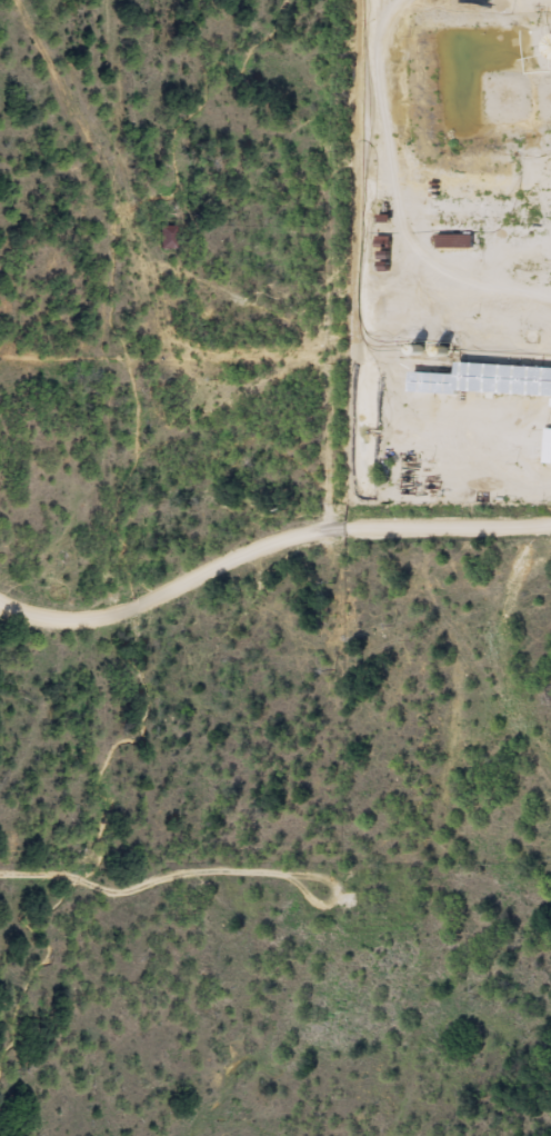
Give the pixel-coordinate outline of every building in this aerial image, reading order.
[(516,105),(512,83),(492,87),(497,109),(516,105)] [(172,226),(156,226),(156,249),(172,249),(172,226)] [(472,234),(436,234),(436,250),(472,250),(472,234)] [(457,363),(456,374),(410,372),(409,392),(550,398),(550,367),(457,363)]
